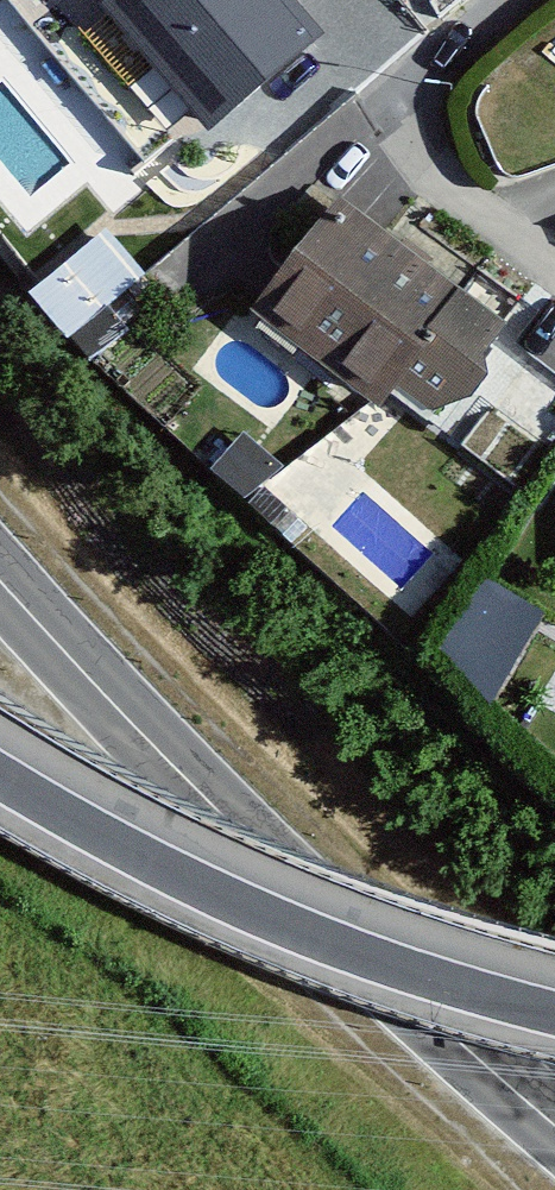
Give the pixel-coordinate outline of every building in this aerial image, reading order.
[(231,102),(321,28),(298,0),(146,0),(231,102)] [(63,22),(40,41),(75,102),(91,92),(86,50),(63,22)] [(464,299),(343,209),(268,309),(386,397),(396,384),(452,426),(496,367),(477,353),(502,319),(468,294),(464,299)] [(102,229),(22,297),(61,343),(141,274),(102,229)] [(302,452),(263,421),(223,465),(249,490),(302,452)]
